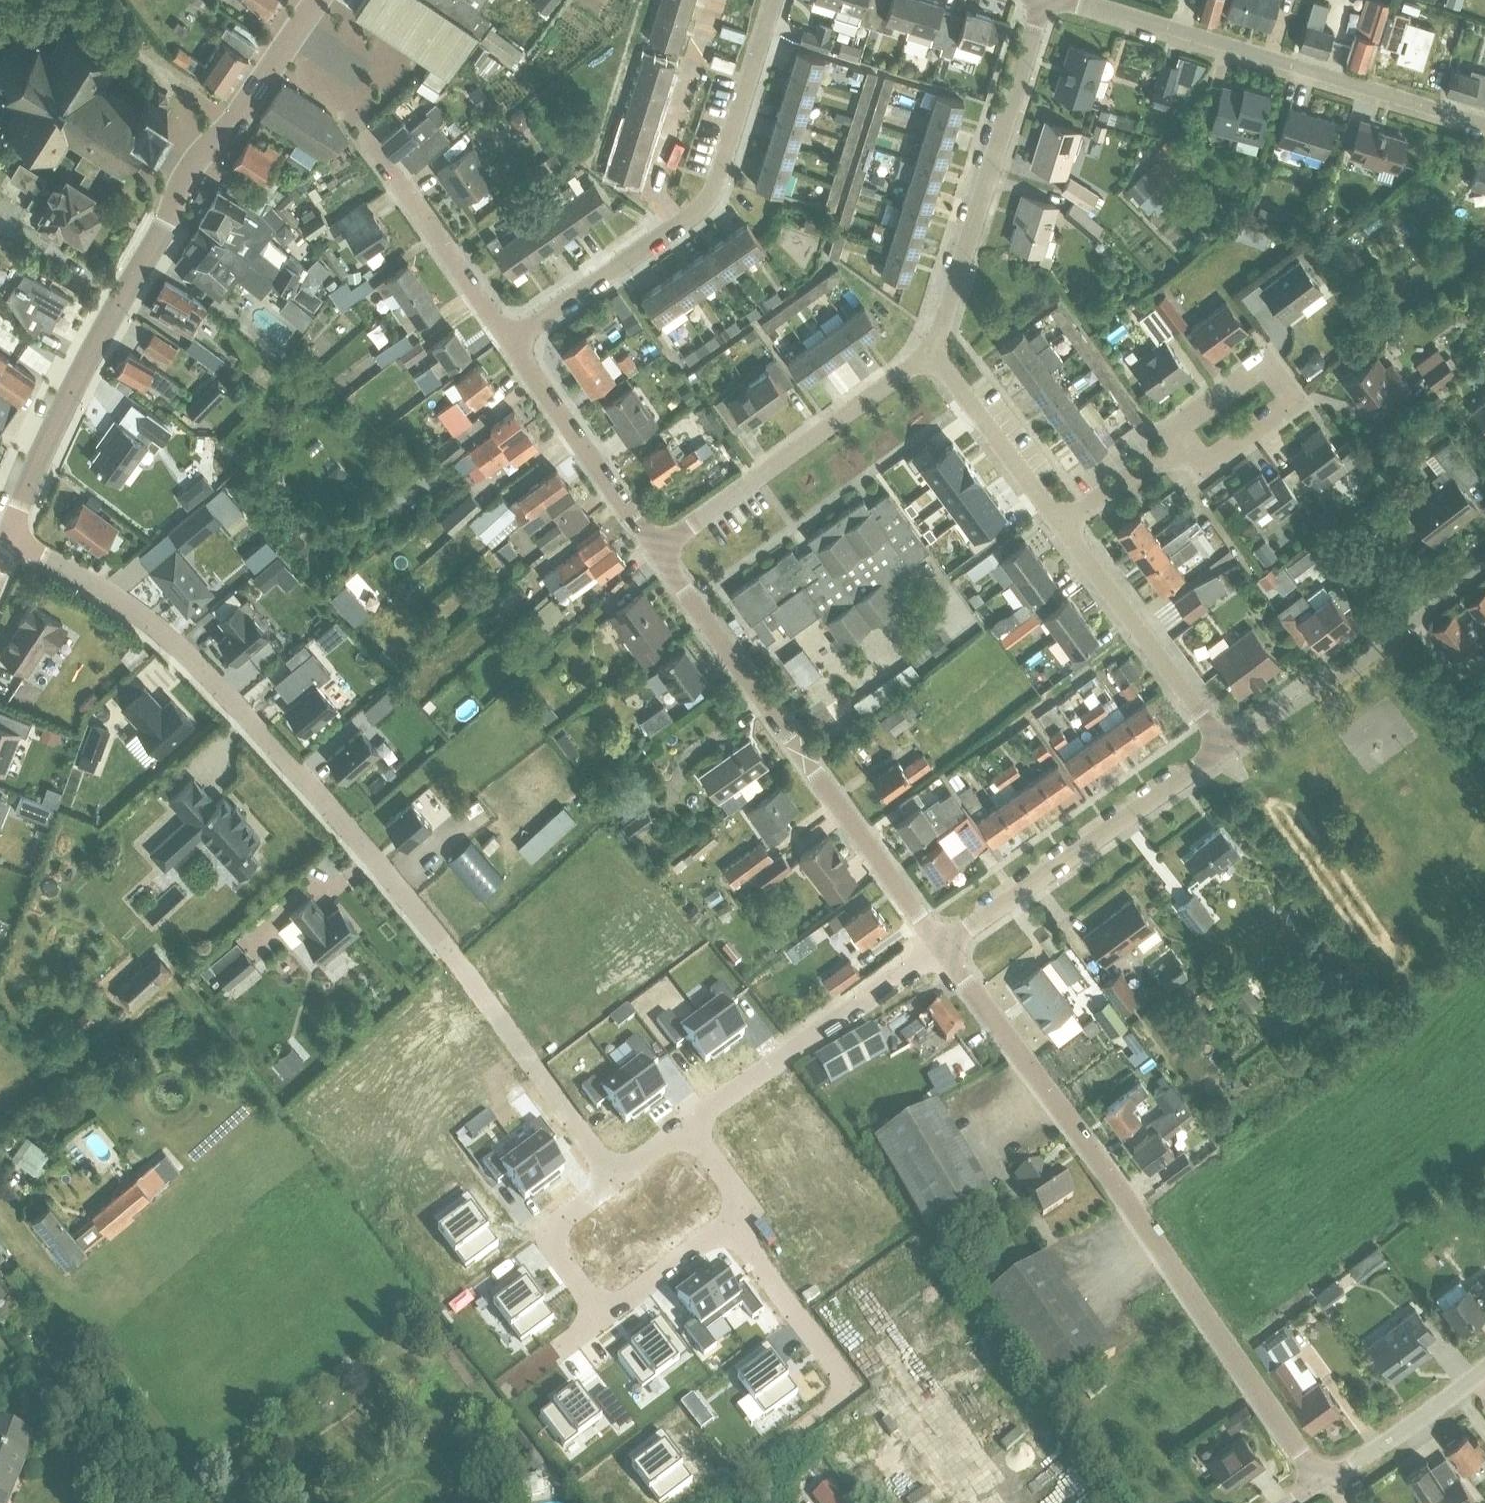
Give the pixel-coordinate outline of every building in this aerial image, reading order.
[(274,0),(246,0),(265,13),(266,12),(271,11),(275,5),(274,1),(274,0)] [(483,3),(485,0),(364,0),(356,12),(432,64),(423,78),(438,88),(479,34),(480,34),(490,20),(478,11),(483,3)] [(561,0),(538,0),(535,5),(549,16),(561,0)] [(658,10),(689,20),(696,0),(661,0),(658,10)] [(838,4),(839,4),(835,16),(871,27),(879,0),(839,0),(838,4)] [(871,27),(893,34),(897,22),(910,26),(918,0),(879,0),(871,27)] [(910,26),(911,27),(908,36),(943,47),(953,13),(942,10),(944,3),(934,0),(918,0),(910,26)] [(1224,0),(1203,0),(1199,15),(1218,21),(1224,0)] [(1227,16),(1271,30),(1280,0),(1232,0),(1227,16)] [(1323,28),(1330,4),(1316,0),(1315,0),(1301,46),(1328,54),(1335,31),(1323,28)] [(1349,61),(1368,66),(1376,38),(1379,39),(1386,15),(1390,3),(1380,0),(1367,0),(1364,8),(1362,16),(1363,16),(1358,32),(1357,32),(1349,61)] [(1446,5),(1458,9),(1461,0),(1447,0),(1446,5)] [(638,4),(634,16),(642,18),(646,7),(638,4)] [(1397,7),(1386,43),(1400,47),(1397,57),(1406,60),(1404,63),(1420,68),(1422,64),(1425,65),(1437,25),(1410,17),(1412,12),(1397,7)] [(658,10),(649,41),(680,50),(689,20),(658,10)] [(943,47),(941,53),(953,57),(954,52),(979,60),(983,47),(982,46),(983,42),(990,44),(997,41),(1002,23),(990,20),(991,18),(967,10),(965,17),(953,13),(943,47)] [(85,189),(103,160),(105,161),(107,172),(106,174),(107,175),(108,172),(119,170),(121,172),(122,172),(120,169),(122,165),(123,166),(134,148),(138,150),(149,132),(145,129),(150,122),(155,125),(168,105),(166,104),(168,101),(167,100),(166,93),(169,92),(168,91),(166,92),(160,89),(160,85),(159,85),(158,88),(152,91),(151,90),(149,93),(147,92),(141,102),(123,90),(126,85),(124,84),(121,89),(104,78),(108,77),(108,75),(103,76),(115,58),(120,61),(121,59),(116,56),(119,51),(117,50),(114,55),(99,46),(100,45),(99,44),(101,40),(86,30),(83,35),(82,34),(81,35),(67,25),(70,21),(68,19),(65,24),(60,21),(59,23),(64,26),(60,32),(48,25),(36,44),(22,40),(21,35),(19,35),(20,41),(7,46),(4,42),(3,43),(6,47),(0,56),(0,76),(9,87),(7,91),(2,89),(0,92),(0,131),(14,139),(15,137),(19,139),(19,138),(35,147),(37,143),(39,144),(39,143),(54,152),(51,157),(52,158),(55,153),(60,156),(61,155),(57,152),(68,133),(69,139),(71,138),(70,133),(87,143),(84,148),(86,149),(76,164),(87,171),(78,185),(85,189)] [(833,39),(829,37),(832,26),(820,22),(817,33),(805,30),(801,42),(829,51),(833,39)] [(180,46),(173,57),(199,75),(226,93),(250,58),(248,56),(255,46),(256,46),(227,26),(216,41),(218,43),(220,44),(206,64),(180,46)] [(492,28),(482,41),(514,65),(524,52),(492,28)] [(843,41),(839,54),(858,60),(862,47),(843,41)] [(480,42),(468,58),(479,66),(491,50),(480,42)] [(1107,57),(1105,57),(1071,46),(1056,93),(1090,104),(1099,76),(1101,76),(1102,77),(1103,77),(1104,77),(1105,77),(1106,76),(1107,76),(1108,76),(1109,75),(1110,75),(1110,74),(1111,73),(1112,72),(1112,71),(1113,70),(1113,69),(1113,68),(1114,67),(1114,66),(1113,65),(1113,64),(1113,63),(1112,62),(1112,61),(1111,60),(1110,59),(1109,58),(1108,58),(1107,57)] [(623,48),(620,60),(628,62),(631,51),(623,48)] [(798,50),(791,72),(818,80),(825,58),(798,50)] [(644,54),(635,85),(666,95),(676,64),(645,55),(644,54)] [(1168,105),(1179,66),(1164,62),(1153,100),(1168,105)] [(855,69),(853,76),(863,79),(865,72),(855,69)] [(1472,69),(1470,74),(1453,69),(1446,92),(1472,100),(1473,99),(1484,102),(1484,73),(1472,69)] [(867,70),(860,93),(870,96),(877,73),(867,70)] [(818,80),(791,72),(784,95),(811,103),(818,80)] [(877,100),(887,103),(894,80),(884,77),(877,100)] [(614,78),(610,90),(618,92),(622,81),(614,78)] [(284,82),(261,116),(325,159),(349,139),(332,115),(284,82)] [(481,84),(471,91),(484,109),(493,103),(481,84)] [(635,85),(626,114),(657,123),(666,95),(635,85)] [(1264,125),(1272,94),(1245,87),(1244,92),(1224,87),(1213,129),(1263,143),(1268,126),(1264,125)] [(860,93),(853,116),(862,119),(870,96),(860,93)] [(930,116),(958,125),(965,102),(938,93),(930,116)] [(811,103),(784,95),(777,117),(804,126),(811,103)] [(887,103),(877,100),(870,123),(879,125),(887,103)] [(403,122),(382,140),(395,155),(398,152),(413,170),(457,132),(446,119),(435,106),(409,128),(403,122)] [(604,107),(601,119),(608,121),(612,110),(604,107)] [(1326,157),(1337,122),(1291,108),(1280,143),(1326,157)] [(1102,109),(1100,117),(1109,120),(1109,122),(1115,124),(1118,114),(1102,109)] [(668,161),(675,111),(662,110),(655,159),(668,161)] [(518,125),(525,126),(531,121),(523,111),(513,119),(518,125)] [(853,116),(837,111),(834,119),(850,124),(846,139),(855,142),(862,119),(853,116)] [(626,114),(617,142),(648,152),(657,123),(626,114)] [(958,125),(930,116),(923,139),(951,147),(958,125)] [(804,126),(777,117),(770,139),(797,148),(804,126)] [(1066,176),(1080,131),(1047,121),(1034,166),(1066,176)] [(1363,121),(1352,154),(1380,164),(1375,178),(1390,183),(1395,168),(1397,169),(1399,161),(1406,140),(1399,138),(1376,131),(1377,126),(1363,121)] [(1107,125),(1097,122),(1093,133),(1104,137),(1107,125)] [(870,123),(863,144),(873,147),(879,125),(870,123)] [(595,136),(591,148),(599,150),(603,139),(595,136)] [(251,139),(233,166),(261,183),(256,191),(267,199),(279,181),(268,174),(282,152),(269,144),(266,149),(251,139)] [(797,148),(770,139),(763,162),(790,170),(797,148)] [(846,139),(839,161),(848,164),(855,142),(846,139)] [(951,147),(923,139),(917,161),(944,169),(951,147)] [(1160,159),(1141,178),(1163,200),(1164,201),(1183,182),(1179,179),(1195,164),(1172,140),(1157,156),(1160,159)] [(617,142),(607,173),(608,173),(639,183),(648,152),(617,142)] [(863,144),(856,167),(865,170),(873,147),(863,144)] [(473,146),(438,169),(461,205),(497,182),(473,146)] [(291,154),(285,162),(303,175),(310,165),(292,153),(291,154)] [(552,153),(535,164),(543,175),(546,173),(550,178),(563,168),(552,153)] [(1471,185),(1484,190),(1484,160),(1481,158),(1473,179),(1471,185)] [(848,164),(839,161),(832,183),(841,186),(848,164)] [(917,161),(910,184),(937,192),(944,169),(917,161)] [(85,189),(78,185),(68,178),(63,186),(61,185),(55,184),(52,190),(43,184),(47,178),(21,162),(11,178),(35,193),(28,204),(43,213),(43,214),(45,215),(41,221),(43,223),(40,228),(42,234),(48,238),(54,236),(57,232),(59,233),(63,227),(84,240),(86,236),(91,237),(95,230),(93,226),(102,211),(96,207),(101,199),(85,189)] [(790,170),(763,162),(756,184),(783,193),(790,170)] [(856,167),(849,189),(858,192),(859,191),(875,196),(877,188),(861,183),(865,170),(856,167)] [(873,172),(871,180),(884,184),(886,176),(873,172)] [(305,177),(297,184),(303,190),(310,183),(305,177)] [(1071,177),(1063,191),(1090,207),(1096,211),(1104,198),(1098,194),(1071,177)] [(1163,200),(1141,178),(1133,185),(1129,189),(1151,211),(1155,207),(1163,200)] [(571,183),(562,190),(569,200),(587,225),(588,225),(603,214),(606,217),(615,211),(612,207),(603,193),(594,182),(578,193),(571,183)] [(320,183),(310,187),(317,201),(327,196),(320,183)] [(841,186),(832,183),(824,206),(834,209),(841,186)] [(910,184),(903,206),(930,214),(937,192),(910,184)] [(219,189),(201,220),(202,221),(203,222),(228,242),(227,243),(253,264),(274,281),(288,292),(301,271),(304,266),(270,235),(275,229),(260,214),(269,200),(267,199),(256,191),(250,187),(241,202),(219,189)] [(858,192),(849,189),(842,211),(851,214),(858,192)] [(290,192),(276,206),(294,225),(300,219),(287,206),(296,198),(290,192)] [(13,223),(26,206),(13,196),(0,214),(13,223)] [(1014,245),(1042,254),(1057,207),(1024,197),(1019,212),(1023,214),(1014,245)] [(569,200),(553,211),(546,201),(537,207),(538,210),(544,217),(562,243),(563,242),(578,231),(581,235),(590,228),(588,225),(587,225),(569,200)] [(538,210),(537,207),(532,201),(522,208),(528,217),(534,212),(538,210)] [(887,201),(881,219),(897,224),(896,228),(923,236),(930,214),(903,206),(887,201)] [(1066,215),(1093,237),(1102,227),(1074,204),(1066,215)] [(1261,205),(1256,220),(1283,229),(1287,213),(1261,205)] [(364,255),(390,237),(374,214),(367,218),(359,206),(331,225),(340,238),(348,233),(364,255)] [(842,211),(835,234),(844,237),(851,214),(842,211)] [(309,236),(328,222),(321,212),(302,226),(309,236)] [(544,217),(528,228),(521,218),(512,225),(519,235),(520,234),(538,260),(553,249),(556,252),(565,246),(563,242),(562,243),(544,217)] [(822,234),(825,222),(806,217),(804,224),(801,223),(800,227),(822,234)] [(1322,228),(1333,236),(1341,224),(1329,217),(1322,228)] [(1241,222),(1236,238),(1245,241),(1250,225),(1241,222)] [(725,238),(743,263),(765,248),(747,223),(725,238)] [(187,250),(176,264),(192,276),(220,299),(231,285),(232,286),(238,278),(262,297),(274,281),(253,264),(227,243),(226,245),(201,225),(193,234),(195,236),(185,249),(187,250)] [(896,228),(889,251),(916,259),(923,236),(896,228)] [(520,234),(519,235),(503,246),(496,235),(487,242),(494,252),(512,278),(528,266),(531,270),(540,263),(538,260),(520,234)] [(844,237),(835,234),(828,256),(837,259),(844,237)] [(725,238),(705,252),(723,277),(743,263),(725,238)] [(323,249),(342,276),(348,272),(330,245),(323,249)] [(1361,250),(1348,260),(1356,269),(1368,259),(1361,250)] [(916,259),(889,251),(882,273),(909,282),(916,259)] [(723,277),(705,252),(684,267),(702,292),(723,277)] [(1054,257),(1042,254),(1039,264),(1051,267),(1054,257)] [(307,269),(306,270),(318,283),(331,271),(318,258),(307,269)] [(1272,298),(1269,300),(1287,324),(1303,312),(1298,304),(1320,287),(1300,260),(1264,287),(1272,298)] [(408,263),(377,285),(385,296),(386,297),(394,291),(402,303),(404,302),(424,286),(408,263)] [(702,292),(684,267),(663,281),(681,307),(702,292)] [(818,283),(824,291),(844,276),(838,268),(818,283)] [(361,270),(348,271),(350,281),(362,280),(361,270)] [(26,274),(7,298),(27,326),(36,333),(41,325),(51,330),(69,296),(26,274)] [(342,310),(374,287),(367,277),(351,288),(346,280),(329,292),(342,310)] [(166,281),(150,309),(186,329),(194,333),(208,308),(207,307),(194,297),(166,281)] [(663,281),(642,296),(660,321),(667,330),(688,316),(681,307),(663,281)] [(824,291),(818,283),(799,297),(805,305),(824,291)] [(294,296),(312,311),(322,298),(303,284),(294,296)] [(410,314),(401,320),(409,331),(440,309),(424,286),(404,302),(402,303),(410,314)] [(777,291),(767,298),(772,306),(782,299),(777,291)] [(1175,331),(1186,322),(1166,294),(1154,303),(1175,331)] [(765,311),(772,305),(766,297),(759,303),(765,311)] [(805,305),(799,297),(780,310),(786,318),(805,305)] [(1224,347),(1247,330),(1227,302),(1192,328),(1214,359),(1226,350),(1224,347)] [(864,305),(845,320),(861,342),(881,328),(864,305)] [(746,313),(752,320),(761,313),(756,306),(746,313)] [(1155,341),(1171,329),(1154,306),(1138,318),(1155,341)] [(303,308),(294,319),(303,327),(312,315),(303,308)] [(786,318),(780,310),(761,324),(767,332),(786,318)] [(838,311),(820,324),(827,333),(826,333),(842,356),(861,342),(845,320),(844,320),(838,311)] [(633,334),(643,327),(633,312),(623,319),(633,334)] [(1108,344),(1134,334),(1127,314),(1100,324),(1108,344)] [(316,317),(307,333),(319,340),(328,324),(316,317)] [(380,319),(368,327),(375,337),(387,329),(380,319)] [(731,335),(741,328),(735,321),(726,327),(731,335)] [(753,328),(745,334),(753,345),(762,339),(754,328),(753,328)] [(731,335),(726,329),(718,335),(722,341),(731,335)] [(439,375),(471,353),(455,330),(433,345),(442,357),(415,376),(426,392),(443,381),(439,375)] [(1016,367),(1050,341),(1042,330),(1030,339),(1024,331),(1001,348),(1016,367)] [(145,346),(168,362),(177,349),(155,333),(145,346)] [(382,365),(413,344),(406,333),(375,354),(382,365)] [(842,356),(826,333),(807,347),(823,370),(842,356)] [(704,342),(710,350),(720,343),(715,335),(704,342)] [(578,373),(600,357),(586,336),(563,352),(578,373)] [(216,369),(224,376),(232,364),(193,337),(185,348),(216,369)] [(420,340),(400,354),(408,365),(427,351),(420,340)] [(1050,341),(1016,367),(1030,386),(1052,369),(1064,360),(1050,341)] [(1178,386),(1191,376),(1165,341),(1131,366),(1155,399),(1176,383),(1178,386)] [(710,350),(704,342),(684,357),(689,364),(710,350)] [(823,370),(807,347),(788,361),(804,384),(823,370)] [(36,377),(0,352),(0,429),(36,377)] [(171,397),(180,385),(156,367),(130,352),(117,373),(144,388),(148,380),(171,397)] [(635,363),(636,362),(628,352),(618,359),(626,369),(635,363)] [(1305,377),(1324,363),(1325,358),(1322,354),(1317,353),(1313,356),(1313,359),(1299,369),(1305,377)] [(614,377),(600,357),(578,373),(592,393),(614,377)] [(1431,389),(1454,373),(1442,358),(1420,374),(1431,389)] [(769,371),(749,385),(768,411),(787,397),(783,391),(794,383),(777,360),(767,367),(769,371)] [(1371,399),(1380,411),(1411,387),(1392,363),(1380,372),(1371,361),(1354,373),(1353,371),(1346,376),(1347,378),(1344,381),(1362,406),(1371,399)] [(635,363),(626,369),(629,375),(639,368),(635,363)] [(456,381),(465,393),(438,414),(454,435),(473,421),(466,412),(487,396),(485,393),(495,385),(479,364),(456,381)] [(1052,369),(1030,386),(1043,404),(1066,387),(1052,369)] [(199,420),(226,391),(215,380),(187,408),(199,420)] [(768,411),(749,385),(729,400),(727,396),(717,404),(734,427),(743,421),(747,426),(768,411)] [(1066,387),(1043,404),(1058,425),(1081,408),(1066,387)] [(627,444),(657,423),(632,388),(606,407),(620,427),(617,429),(627,444)] [(690,388),(682,394),(690,404),(697,397),(690,388)] [(1471,411),(1484,427),(1484,399),(1471,411)] [(706,402),(694,410),(715,441),(728,432),(706,402)] [(134,404),(120,424),(115,421),(106,434),(111,437),(92,462),(120,482),(147,445),(155,451),(161,442),(161,443),(170,431),(134,404)] [(1094,425),(1081,408),(1058,425),(1071,442),(1094,425)] [(479,462),(526,427),(514,410),(491,428),(494,432),(461,457),(470,470),(479,462)] [(1427,434),(1440,423),(1430,411),(1417,422),(1427,434)] [(1094,425),(1071,442),(1086,462),(1108,445),(1094,425)] [(479,462),(470,470),(478,480),(512,455),(515,460),(538,443),(526,427),(479,462)] [(1312,442),(1291,458),(1297,465),(1310,484),(1312,486),(1315,491),(1323,492),(1329,487),(1330,481),(1325,473),(1343,459),(1349,467),(1359,459),(1346,441),(1336,448),(1321,428),(1308,437),(1312,442)] [(443,464),(465,447),(456,436),(435,454),(443,464)] [(1463,489),(1479,476),(1450,438),(1432,452),(1452,477),(1408,511),(1432,542),(1477,507),(1463,489)] [(676,477),(713,452),(706,442),(680,460),(668,441),(643,459),(659,482),(673,472),(676,477)] [(917,451),(906,459),(912,467),(916,471),(923,466),(935,483),(966,460),(966,459),(965,460),(958,450),(953,442),(947,446),(937,454),(932,447),(929,443),(917,451)] [(966,460),(935,483),(941,491),(948,500),(979,477),(972,468),(966,460)] [(339,465),(330,472),(337,481),(346,474),(339,465)] [(521,520),(569,485),(569,484),(569,485),(557,469),(510,504),(500,494),(470,522),(487,540),(492,546),(521,520)] [(210,472),(179,497),(190,510),(221,484),(210,472)] [(1300,501),(1296,495),(1282,476),(1271,485),(1262,472),(1234,492),(1253,518),(1269,506),(1278,517),(1300,501)] [(979,477),(948,500),(956,511),(961,518),(992,495),(989,492),(979,478),(980,478),(979,477)] [(569,485),(521,520),(530,532),(555,513),(558,518),(559,518),(561,521),(536,540),(544,550),(569,531),(568,530),(589,515),(580,502),(581,501),(569,485)] [(222,488),(206,501),(222,521),(227,527),(243,513),(222,488)] [(760,576),(732,596),(752,624),(753,623),(766,641),(775,634),(772,629),(782,622),(791,635),(822,612),(828,620),(827,620),(845,645),(899,606),(884,584),(910,564),(906,558),(912,554),(916,560),(930,550),(889,493),(875,503),(877,506),(871,510),(864,501),(865,500),(864,499),(808,540),(809,541),(810,541),(817,551),(808,558),(806,554),(798,560),(793,552),(775,565),(776,565),(760,577),(760,576)] [(442,522),(453,535),(484,508),(472,494),(442,522)] [(92,495),(86,502),(98,511),(103,503),(92,495)] [(992,495),(961,518),(973,534),(973,535),(970,537),(966,540),(971,546),(975,552),(986,544),(998,536),(993,530),(989,525),(1005,513),(1001,508),(997,502),(992,495)] [(1157,517),(1166,510),(1159,500),(1149,507),(1157,517)] [(185,552),(222,521),(206,501),(169,532),(185,552)] [(908,503),(905,505),(912,515),(918,511),(911,501),(908,503)] [(90,544),(100,551),(118,527),(84,502),(66,526),(80,537),(90,544)] [(1332,513),(1318,523),(1326,533),(1339,524),(1332,513)] [(1133,551),(1156,534),(1141,514),(1119,531),(1133,551)] [(1156,534),(1133,551),(1148,570),(1171,553),(1170,553),(1179,546),(1188,539),(1200,530),(1203,528),(1195,518),(1162,542),(1156,534)] [(926,529),(923,531),(930,541),(937,536),(930,526),(926,529)] [(557,567),(544,577),(553,590),(565,579),(612,544),(600,528),(578,544),(581,549),(557,567)] [(1200,530),(1188,539),(1195,549),(1201,557),(1213,548),(1200,530)] [(989,553),(967,570),(975,580),(992,567),(1006,586),(1011,582),(1041,560),(1027,541),(1019,546),(1012,536),(989,553)] [(270,537),(248,555),(259,569),(281,550),(270,537)] [(297,537),(290,544),(301,556),(308,549),(297,537)] [(1171,553),(1148,570),(1163,591),(1186,574),(1178,563),(1186,556),(1195,549),(1188,539),(1179,546),(1170,553),(1171,553)] [(1251,548),(1264,565),(1277,555),(1264,539),(1251,548)] [(624,560),(612,544),(565,579),(553,590),(560,600),(598,572),(602,577),(624,560)] [(1312,549),(1303,555),(1311,565),(1319,559),(1312,549)] [(212,593),(176,550),(152,571),(188,614),(212,593)] [(279,556),(253,577),(264,590),(290,569),(279,556)] [(1026,602),(1010,614),(1018,625),(1035,613),(1033,611),(1055,594),(1048,585),(1055,579),(1041,560),(1011,582),(1026,602)] [(1282,576),(1273,564),(1257,576),(1266,589),(1282,576)] [(508,607),(525,592),(516,582),(499,596),(508,607)] [(1315,606),(1337,635),(1353,623),(1343,610),(1352,603),(1338,584),(1329,591),(1323,583),(1307,595),(1315,606)] [(346,585),(331,598),(355,625),(370,612),(346,585)] [(1189,621),(1209,606),(1194,587),(1175,602),(1189,621)] [(657,639),(671,629),(644,592),(616,612),(631,632),(625,636),(644,664),(665,649),(657,639)] [(1469,605),(1484,625),(1484,592),(1469,605)] [(1055,594),(1033,611),(1035,613),(1040,621),(1046,617),(1060,635),(1083,617),(1069,597),(1061,603),(1055,594)] [(1315,606),(1307,595),(1280,614),(1301,642),(1310,636),(1319,649),(1337,635),(1315,606)] [(260,625),(251,615),(254,612),(257,610),(253,604),(247,598),(233,610),(220,621),(225,627),(229,632),(224,636),(219,639),(229,651),(239,662),(255,649),(269,636),(260,625)] [(20,621),(22,623),(1,655),(8,660),(26,672),(27,673),(49,641),(51,642),(60,641),(65,633),(64,624),(32,603),(20,621)] [(1018,625),(1001,638),(1008,646),(1041,622),(1040,621),(1035,613),(1018,625)] [(735,616),(728,621),(737,634),(744,629),(735,616)] [(1098,637),(1083,617),(1060,635),(1074,654),(1068,658),(1076,669),(1098,652),(1091,642),(1098,637)] [(1446,649),(1451,655),(1454,659),(1474,643),(1453,617),(1433,632),(1446,649)] [(324,629),(315,637),(326,649),(335,642),(324,629)] [(1266,678),(1281,667),(1254,629),(1231,646),(1235,651),(1217,664),(1237,692),(1250,682),(1254,688),(1267,679),(1266,678)] [(680,700),(707,680),(685,650),(658,669),(680,700)] [(331,673),(313,653),(276,684),(287,698),(290,695),(295,701),(286,709),(295,721),(292,723),(301,734),(304,731),(306,734),(337,708),(317,685),(331,673)] [(1118,704),(1141,737),(1162,722),(1146,700),(1131,679),(1141,672),(1131,658),(1110,672),(1120,687),(1128,698),(1118,704)] [(26,672),(8,660),(1,670),(19,682),(26,672)] [(912,663),(892,677),(901,690),(921,677),(912,663)] [(1455,700),(1476,726),(1484,718),(1484,691),(1478,682),(1455,700)] [(1080,690),(1091,707),(1101,700),(1089,684),(1080,690)] [(145,687),(145,686),(143,688),(130,699),(123,706),(132,715),(142,727),(138,730),(148,741),(160,754),(174,740),(194,723),(181,708),(172,699),(166,705),(163,707),(155,697),(145,687)] [(395,696),(389,689),(379,697),(386,704),(390,710),(399,702),(395,696)] [(94,691),(80,705),(87,713),(102,699),(94,691)] [(543,699),(534,706),(546,722),(556,715),(543,699)] [(913,700),(884,721),(894,735),(911,722),(909,720),(917,714),(914,711),(919,708),(913,700)] [(1109,711),(1101,700),(1091,707),(1098,718),(1109,711)] [(837,702),(828,709),(838,721),(847,714),(837,702)] [(1141,737),(1118,704),(1109,711),(1098,718),(1105,729),(1121,751),(1141,737)] [(664,705),(641,721),(651,735),(673,719),(664,705)] [(1098,718),(1091,707),(1080,715),(1087,726),(1098,718)] [(1,772),(4,773),(12,754),(20,733),(21,733),(23,734),(27,736),(30,728),(32,723),(1,710),(0,711),(0,771),(1,772)] [(84,751),(78,766),(94,771),(100,756),(109,730),(94,724),(84,751)] [(45,726),(40,737),(56,743),(60,732),(45,726)] [(1105,729),(1086,743),(1101,765),(1121,751),(1105,729)] [(328,758),(348,781),(380,753),(361,730),(328,758)] [(1062,730),(1051,737),(1059,749),(1070,741),(1062,730)] [(566,732),(557,738),(563,747),(572,741),(566,732)] [(750,739),(701,774),(719,800),(721,799),(730,811),(747,798),(763,786),(755,775),(768,765),(750,739)] [(1034,749),(1041,759),(1052,752),(1045,742),(1034,749)] [(1086,743),(1065,757),(1081,779),(1101,765),(1086,743)] [(887,798),(932,766),(925,755),(905,769),(899,761),(874,780),(887,798)] [(1059,762),(1039,776),(1054,798),(1074,784),(1059,762)] [(1004,770),(1011,780),(1022,773),(1014,763),(1004,770)] [(952,772),(962,789),(973,782),(962,766),(952,772)] [(1034,813),(1018,790),(1011,780),(1004,770),(1003,771),(993,777),(1001,788),(991,795),(998,805),(998,804),(1014,826),(1034,813)] [(1039,776),(1018,790),(1034,813),(1054,798),(1039,776)] [(241,878),(258,862),(247,850),(261,837),(245,819),(248,817),(237,805),(234,807),(224,797),(215,805),(210,800),(213,797),(195,778),(194,779),(194,778),(170,801),(187,819),(151,853),(165,869),(192,845),(182,833),(194,822),(231,863),(229,865),(241,878)] [(60,804),(66,789),(52,783),(46,798),(60,804)] [(998,804),(998,805),(989,811),(970,784),(959,792),(993,841),(1014,826),(998,804)] [(782,821),(799,809),(783,786),(747,811),(770,844),(789,831),(782,821)] [(898,825),(912,845),(963,809),(952,793),(927,811),(924,806),(925,805),(919,796),(901,809),(907,818),(898,825)] [(19,805),(17,810),(48,822),(54,809),(43,805),(22,796),(19,805)] [(419,810),(412,802),(409,805),(395,817),(390,821),(386,824),(397,837),(407,849),(433,826),(419,810)] [(632,837),(655,820),(647,809),(624,826),(632,837)] [(564,815),(547,829),(555,839),(572,824),(564,815)] [(942,843),(921,857),(938,880),(989,844),(968,815),(937,836),(942,843)] [(541,826),(521,847),(537,863),(557,841),(541,826)] [(1242,853),(1221,827),(1195,848),(1196,850),(1185,859),(1200,878),(1226,857),(1230,863),(1242,853)] [(713,833),(691,850),(697,857),(718,840),(713,833)] [(848,862),(828,836),(801,857),(813,873),(812,875),(832,901),(857,881),(844,865),(848,862)] [(448,861),(481,898),(499,882),(504,878),(502,876),(489,861),(471,840),(448,860),(448,861)] [(735,885),(772,857),(762,843),(725,870),(735,885)] [(783,854),(756,873),(766,887),(792,867),(783,854)] [(1178,907),(1197,931),(1214,917),(1196,894),(1178,907)] [(359,932),(339,907),(327,917),(321,910),(323,909),(312,896),(291,913),(308,933),(304,936),(325,960),(326,959),(332,966),(345,955),(339,949),(359,932)] [(1134,898),(1084,935),(1105,963),(1137,939),(1144,949),(1162,936),(1134,898)] [(730,910),(733,908),(729,900),(717,907),(724,920),(733,915),(730,910)] [(862,944),(888,926),(871,903),(851,917),(845,908),(828,920),(835,930),(846,922),(862,944)] [(696,905),(687,913),(694,921),(703,914),(696,905)] [(1287,922),(1291,928),(1302,922),(1295,910),(1289,914),(1287,922)] [(777,946),(789,937),(781,925),(768,934),(777,946)] [(795,943),(786,950),(794,961),(803,954),(795,943)] [(736,966),(742,960),(730,946),(724,952),(736,966)] [(1065,949),(1052,959),(1042,966),(1022,981),(1021,979),(1012,986),(1022,999),(1023,998),(1046,1028),(1047,1027),(1059,1043),(1084,1025),(1072,1009),(1073,1007),(1060,990),(1070,982),(1069,980),(1081,971),(1065,949)] [(245,951),(217,974),(228,987),(256,964),(245,951)] [(834,992),(860,973),(851,960),(825,979),(834,992)] [(160,983),(144,965),(142,967),(127,981),(118,989),(122,994),(134,1007),(137,1004),(156,987),(160,983)] [(210,965),(203,971),(208,978),(215,972),(210,965)] [(1184,970),(1165,984),(1169,991),(1188,977),(1184,970)] [(1120,972),(1104,984),(1123,1009),(1139,997),(1120,972)] [(716,1000),(698,1013),(727,1052),(746,1038),(727,1012),(738,1004),(725,987),(722,983),(716,988),(710,992),(716,1000)] [(1259,1000),(1246,983),(1233,992),(1246,1010),(1259,1000)] [(946,1042),(963,1030),(944,1004),(901,1036),(907,1044),(916,1037),(919,1043),(922,1043),(924,1042),(926,1040),(927,1037),(927,1034),(936,1028),(946,1042)] [(1097,1014),(1113,1035),(1127,1024),(1112,1004),(1097,1014)] [(626,1006),(620,1011),(628,1022),(634,1017),(626,1006)] [(96,1019),(88,1010),(77,1020),(85,1029),(96,1019)] [(669,1013),(657,1023),(677,1049),(686,1043),(688,1041),(696,1051),(706,1064),(711,1060),(713,1063),(727,1052),(698,1013),(694,1016),(689,1020),(680,1027),(671,1016),(669,1013)] [(1094,1020),(1084,1027),(1092,1037),(1102,1030),(1094,1020)] [(872,1026),(815,1058),(832,1087),(889,1055),(872,1026)] [(620,1072),(618,1074),(647,1113),(661,1102),(659,1099),(662,1097),(664,1095),(647,1072),(652,1069),(658,1064),(646,1047),(638,1037),(632,1042),(626,1046),(636,1060),(629,1066),(620,1072)] [(290,1075),(309,1056),(296,1044),(277,1063),(290,1075)] [(1143,1047),(1129,1057),(1135,1065),(1149,1055),(1143,1047)] [(949,1060),(931,1068),(942,1091),(960,1084),(949,1060)] [(588,1084),(582,1089),(589,1099),(597,1110),(599,1108),(608,1101),(616,1111),(626,1124),(631,1120),(632,1122),(633,1123),(647,1113),(618,1074),(600,1087),(594,1080),(588,1084)] [(1131,1105),(1149,1092),(1141,1082),(1106,1109),(1122,1131),(1140,1117),(1131,1105)] [(1170,1083),(1153,1097),(1166,1112),(1183,1098),(1170,1083)] [(1159,1129),(1135,1147),(1151,1168),(1175,1149),(1166,1137),(1195,1114),(1189,1106),(1183,1098),(1166,1112),(1154,1122),(1159,1129)] [(799,1135),(776,1105),(739,1133),(746,1142),(749,1147),(751,1145),(754,1150),(747,1154),(764,1177),(800,1150),(799,1149),(798,1149),(791,1140),(799,1135)] [(930,1235),(992,1198),(937,1105),(875,1142),(930,1235)] [(488,1112),(482,1117),(490,1128),(497,1123),(488,1112)] [(523,1145),(517,1149),(547,1188),(561,1178),(559,1175),(564,1171),(557,1162),(546,1148),(550,1145),(556,1141),(551,1134),(540,1121),(534,1125),(530,1128),(533,1133),(536,1136),(530,1140),(528,1141),(523,1145)] [(26,1134),(12,1154),(35,1170),(41,1162),(45,1157),(48,1152),(49,1150),(26,1134)] [(1159,1167),(1169,1181),(1194,1162),(1184,1148),(1159,1167)] [(547,1188),(517,1149),(501,1162),(499,1163),(496,1159),(494,1156),(488,1160),(483,1164),(488,1170),(499,1184),(503,1180),(508,1177),(516,1188),(525,1200),(530,1196),(532,1199),(547,1188)] [(49,1205),(34,1217),(52,1239),(49,1241),(68,1264),(79,1255),(85,1250),(87,1249),(86,1247),(105,1231),(107,1232),(110,1236),(134,1215),(131,1212),(149,1196),(148,1195),(178,1171),(163,1154),(91,1214),(92,1215),(73,1232),(62,1218),(50,1204),(49,1205)] [(833,1191),(811,1162),(774,1189),(781,1199),(784,1203),(785,1202),(789,1206),(782,1211),(799,1233),(834,1206),(833,1205),(833,1206),(826,1197),(833,1191)] [(1043,1216),(1073,1196),(1057,1173),(1049,1179),(1038,1162),(1016,1176),(1043,1216)] [(439,1233),(438,1234),(447,1245),(466,1270),(467,1269),(467,1270),(475,1263),(485,1256),(498,1246),(488,1231),(485,1233),(483,1230),(482,1228),(484,1227),(485,1226),(489,1223),(478,1209),(468,1195),(439,1217),(439,1218),(440,1218),(445,1223),(447,1227),(439,1233)] [(9,1254),(0,1243),(0,1261),(9,1254)] [(1351,1269),(1359,1279),(1387,1258),(1379,1248),(1351,1269)] [(1050,1400),(1115,1354),(1046,1256),(981,1303),(1050,1400)] [(553,1319),(543,1305),(541,1307),(540,1306),(539,1305),(538,1303),(537,1302),(539,1301),(540,1300),(544,1297),(523,1269),(505,1283),(494,1291),(495,1292),(503,1302),(495,1308),(507,1324),(508,1324),(512,1329),(516,1335),(521,1342),(521,1343),(522,1344),(526,1340),(531,1337),(542,1328),(554,1320),(553,1319)] [(706,1273),(695,1281),(724,1320),(726,1319),(743,1306),(753,1320),(758,1316),(764,1312),(753,1298),(743,1285),(738,1289),(734,1292),(726,1282),(716,1269),(711,1273),(709,1270),(706,1273)] [(9,1286),(0,1274),(0,1293),(9,1286)] [(1336,1280),(1318,1295),(1325,1305),(1344,1290),(1336,1280)] [(1462,1331),(1484,1313),(1484,1310),(1468,1288),(1467,1288),(1460,1280),(1437,1298),(1462,1331)] [(683,1294),(678,1298),(691,1315),(695,1321),(692,1324),(684,1330),(696,1346),(704,1356),(716,1347),(706,1334),(724,1320),(695,1281),(681,1291),(681,1292),(682,1294),(683,1294)] [(1435,1336),(1416,1310),(1369,1346),(1394,1379),(1431,1351),(1425,1343),(1435,1336)] [(671,1332),(661,1319),(646,1329),(633,1339),(635,1343),(637,1344),(638,1347),(634,1350),(632,1348),(631,1349),(618,1359),(627,1371),(635,1382),(635,1383),(638,1387),(641,1390),(642,1390),(642,1389),(651,1383),(661,1375),(667,1371),(688,1355),(686,1352),(671,1332)] [(1254,1347),(1291,1402),(1311,1430),(1340,1410),(1320,1382),(1307,1391),(1285,1360),(1301,1348),(1285,1326),(1254,1347)] [(782,1379),(781,1377),(783,1375),(785,1374),(788,1372),(777,1357),(767,1344),(752,1356),(750,1357),(739,1366),(747,1377),(739,1382),(750,1396),(751,1398),(752,1398),(760,1410),(766,1417),(765,1417),(766,1417),(766,1418),(770,1416),(774,1412),(775,1412),(776,1410),(786,1403),(798,1394),(790,1384),(788,1381),(787,1380),(786,1381),(785,1382),(782,1379)] [(588,1406),(572,1385),(565,1391),(556,1398),(558,1401),(561,1405),(556,1408),(555,1406),(540,1417),(548,1427),(557,1440),(558,1441),(561,1446),(564,1449),(564,1448),(565,1447),(583,1434),(589,1429),(599,1422),(588,1406)] [(595,1400),(607,1416),(615,1410),(620,1406),(614,1398),(608,1390),(602,1395),(595,1400)] [(693,1395),(681,1404),(688,1414),(692,1411),(700,1405),(693,1395)] [(994,1430),(1013,1421),(1002,1397),(983,1406),(994,1430)] [(0,1412),(0,1420),(3,1421),(4,1421),(11,1404),(5,1401),(0,1412)] [(1254,1416),(1246,1405),(1225,1420),(1226,1421),(1233,1431),(1247,1421),(1254,1416)] [(15,1459),(26,1464),(37,1435),(4,1421),(3,1421),(0,1420),(0,1496),(15,1459)] [(632,1455),(633,1456),(634,1456),(638,1461),(641,1465),(642,1466),(639,1468),(635,1471),(634,1472),(640,1481),(646,1488),(646,1487),(655,1499),(658,1502),(667,1502),(669,1501),(678,1494),(692,1484),(684,1472),(681,1469),(679,1471),(675,1466),(678,1465),(679,1464),(682,1461),(662,1433),(654,1439),(632,1455)] [(1484,1467),(1484,1452),(1476,1440),(1473,1443),(1466,1434),(1447,1449),(1463,1470),(1474,1461),(1481,1470),(1484,1467)] [(1249,1476),(1264,1465),(1243,1436),(1207,1461),(1226,1488),(1247,1473),(1249,1476)] [(1447,1487),(1444,1489),(1427,1464),(1407,1478),(1424,1502),(1433,1497),(1437,1502),(1473,1502),(1475,1501),(1459,1478),(1447,1487)] [(541,1473),(521,1478),(526,1496),(545,1491),(541,1473)] [(812,1496),(818,1502),(849,1502),(832,1481),(812,1496)]
